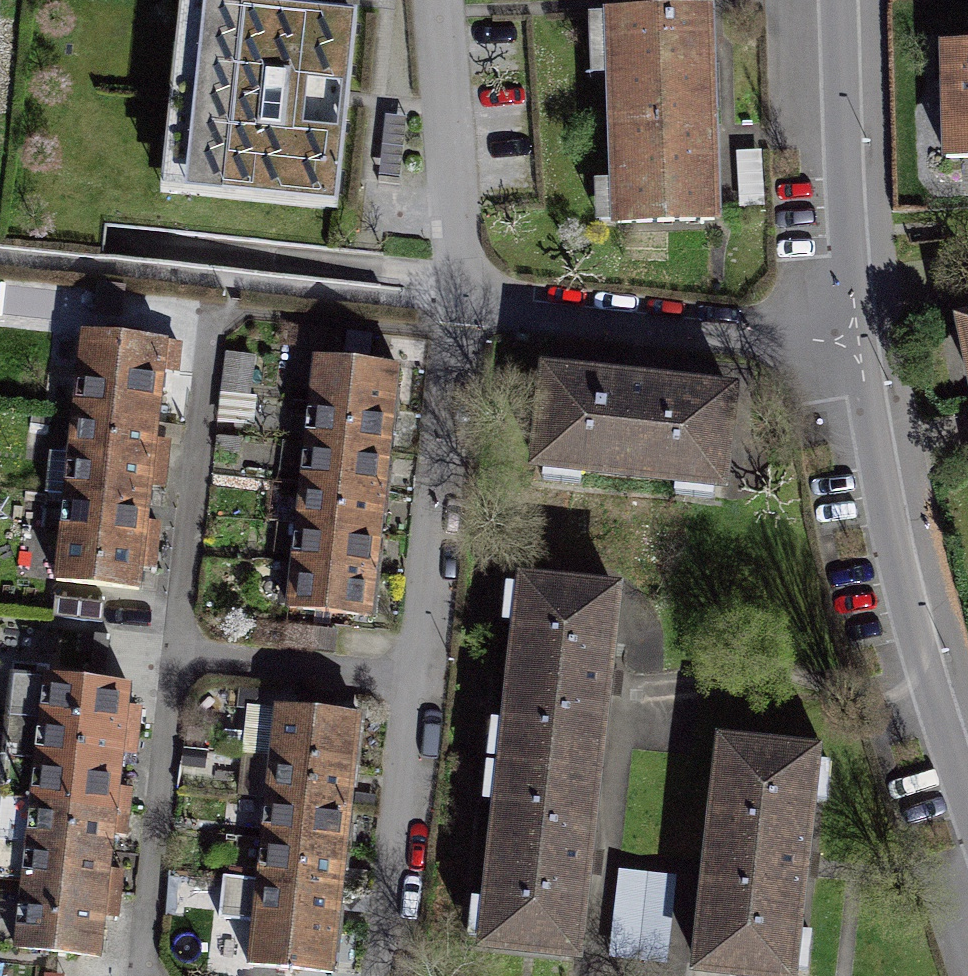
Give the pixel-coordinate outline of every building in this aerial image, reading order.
[(189,0),(169,0),(150,194),(350,213),(369,17),(189,0)] [(699,24),(590,30),(600,238),(704,236),(699,24)] [(942,48),(946,125),(967,124),(967,47),(942,48)] [(53,288),(0,287),(0,323),(52,325),(53,288)] [(170,357),(69,346),(60,433),(160,444),(170,357)] [(409,385),(307,373),(302,415),(404,427),(409,385)] [(721,403),(520,379),(511,478),(708,507),(721,403)] [(404,427),(302,415),(297,457),(398,469),(404,427)] [(160,444),(60,433),(51,519),(151,530),(160,444)] [(398,469),(297,457),(291,499),(393,511),(398,469)] [(393,511),(291,499),(286,541),(388,554),(393,511)] [(151,530),(51,519),(41,606),(141,617),(151,530)] [(388,554),(286,541),(281,584),(383,596),(388,554)] [(383,596),(281,584),(276,626),(378,638),(383,596)] [(608,600),(498,590),(453,965),(559,975),(608,600)] [(130,704),(11,690),(6,734),(125,749),(130,704)] [(360,738),(253,725),(248,768),(354,782),(360,738)] [(125,749),(6,734),(0,779),(119,793),(125,749)] [(695,754),(673,975),(778,975),(799,764),(695,754)] [(354,782),(248,768),(242,812),(348,825),(354,782)] [(0,779),(0,783),(0,824),(114,838),(119,793),(0,779)] [(348,825),(242,812),(237,855),(343,869),(348,825)] [(0,824),(0,869),(109,883),(114,838),(0,824)] [(343,869),(237,855),(231,899),(337,912),(343,869)] [(0,869),(0,914),(103,927),(109,883),(0,869)] [(337,912),(231,899),(225,942),(332,956),(337,912)] [(0,914),(0,960),(98,971),(103,927),(0,914)] [(225,942),(221,975),(329,975),(332,956),(225,942)]
